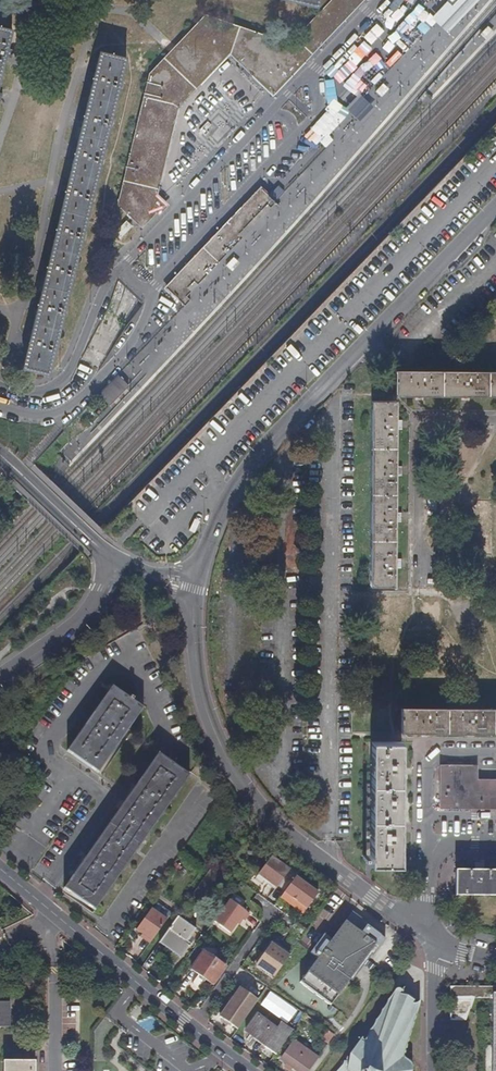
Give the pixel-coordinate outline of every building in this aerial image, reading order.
[(365,0),(322,0),(321,7),(307,4),(306,11),(313,13),(317,16),(290,44),(204,14),(172,49),(148,74),(118,206),(142,229),(156,214),(160,217),(170,206),(157,195),(179,108),(230,55),(274,96),(365,0)] [(431,18),(435,22),(440,27),(447,33),(479,0),(458,0),(453,5),(452,6),(446,2),(431,18)] [(5,57),(7,47),(11,30),(0,27),(0,77),(5,57)] [(11,58),(13,49),(7,47),(5,57),(11,58)] [(48,374),(126,56),(100,50),(94,71),(92,82),(85,109),(82,120),(75,148),(73,159),(67,184),(64,195),(57,222),(55,231),(48,259),(45,270),(39,296),(36,308),(30,334),(27,346),(22,367),(48,374)] [(92,82),(94,71),(88,70),(85,81),(92,82)] [(82,120),(85,109),(78,107),(76,118),(82,120)] [(217,142),(231,127),(219,116),(205,131),(217,142)] [(73,159),(75,148),(69,147),(66,157),(73,159)] [(64,195),(67,184),(60,183),(58,193),(64,195)] [(269,196),(261,188),(164,289),(184,308),(190,301),(186,298),(276,203),(275,202),(283,193),(277,188),(269,196)] [(55,231),(57,222),(51,220),(49,230),(55,231)] [(45,270),(48,259),(42,258),(40,269),(45,270)] [(36,308),(39,296),(33,295),(30,307),(36,308)] [(27,346),(30,334),(24,333),(21,344),(27,346)] [(395,371),(395,396),(495,397),(495,372),(395,371)] [(395,401),(370,400),(369,587),(393,586),(395,401)] [(129,698),(112,686),(66,751),(98,772),(143,708),(133,701),(134,699),(130,697),(129,698)] [(401,708),(400,733),(495,733),(495,709),(401,708)] [(400,741),(371,741),(370,863),(400,864),(400,741)] [(189,775),(158,753),(63,887),(94,910),(189,775)] [(447,768),(440,767),(440,804),(471,805),(471,765),(447,765),(447,768)] [(479,783),(478,805),(495,805),(495,783),(479,783)] [(290,869),(272,855),(259,873),(277,887),(290,869)] [(455,870),(454,895),(495,896),(495,871),(483,871),(474,871),(455,870)] [(319,892),(296,876),(285,891),(307,907),(319,892)] [(250,913),(230,899),(214,921),(230,933),(241,918),(245,921),(250,913)] [(155,901),(150,908),(165,919),(170,912),(155,901)] [(165,919),(150,908),(135,929),(141,933),(144,935),(143,937),(149,942),(165,919)] [(310,952),(317,957),(305,973),(337,996),(368,952),(372,955),(385,939),(381,936),(382,934),(351,911),(331,939),(323,933),(310,952)] [(184,920),(177,916),(158,942),(165,947),(184,920)] [(195,928),(184,920),(165,947),(180,957),(190,942),(187,940),(190,935),(195,928)] [(203,936),(200,934),(194,944),(196,946),(203,936)] [(289,955),(270,942),(256,963),(274,976),(289,955)] [(202,950),(196,946),(184,963),(190,968),(202,950)] [(226,966),(202,950),(190,968),(213,984),(226,966)] [(258,999),(239,986),(219,1015),(237,1028),(258,999)] [(343,1060),(343,1063),(335,1070),(412,1070),(412,1067),(411,1063),(409,1061),(404,1057),(403,1055),(403,1053),(404,1053),(405,1051),(404,1050),(405,1048),(406,1048),(406,1045),(406,1044),(407,1042),(408,1041),(408,1039),(408,1038),(408,1036),(409,1036),(410,1031),(410,1030),(411,1028),(413,1023),(412,1022),(413,1020),(414,1020),(415,1016),(414,1016),(415,1014),(416,1014),(420,1000),(418,1000),(415,1002),(413,1003),(412,1002),(412,1001),(413,1001),(413,1000),(401,994),(402,990),(400,988),(398,987),(396,988),(394,989),(390,995),(388,998),(387,999),(386,1002),(383,1007),(382,1008),(381,1009),(380,1012),(379,1014),(378,1016),(375,1019),(373,1025),(370,1029),(369,1029),(364,1040),(361,1039),(362,1037),(361,1037),(349,1061),(343,1060)] [(492,998),(492,1070),(495,1070),(495,988),(450,987),(450,1020),(465,1020),(474,998),(492,998)] [(277,1027),(257,1012),(244,1031),(275,1053),(291,1029),(281,1022),(277,1027)] [(334,1034),(325,1029),(320,1038),(328,1043),(334,1034)] [(279,1059),(297,1070),(308,1070),(318,1057),(294,1039),(279,1059)] [(34,1060),(3,1060),(2,1070),(34,1070),(34,1060)]
